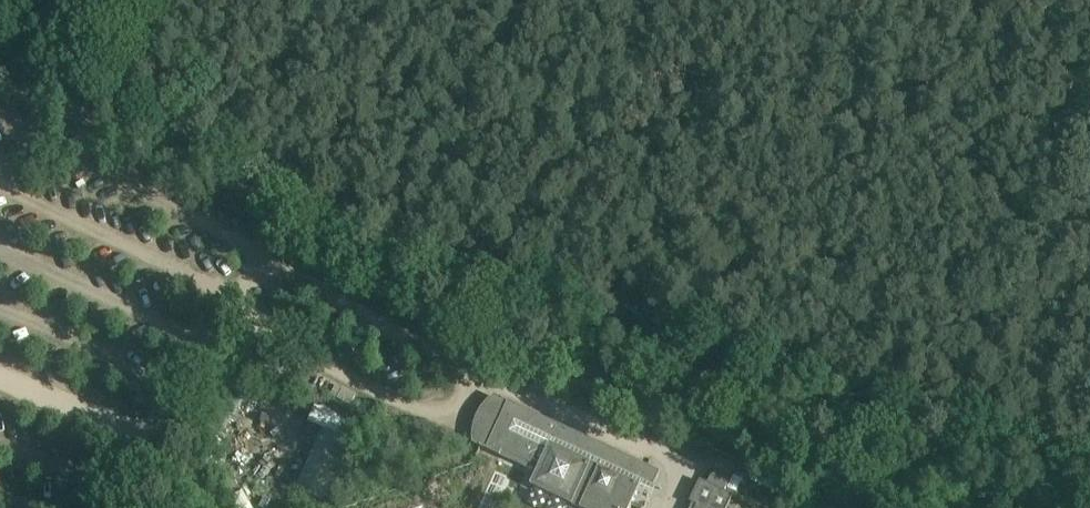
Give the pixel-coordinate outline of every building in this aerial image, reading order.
[(499,456),(502,451),(531,464),(532,461),(540,465),(530,487),(575,507),(631,507),(642,483),(653,488),(660,474),(502,399),(502,400),(508,403),(486,448),(480,445),(479,447),(499,456)] [(233,458),(249,469),(265,445),(249,434),(233,458)] [(325,502),(350,442),(331,434),(326,446),(317,442),(296,489),(325,502)] [(700,481),(690,503),(697,507),(696,507),(728,507),(733,496),(725,492),(731,480),(713,472),(708,484),(700,481)] [(509,481),(491,473),(475,507),(497,507),(509,481)]
